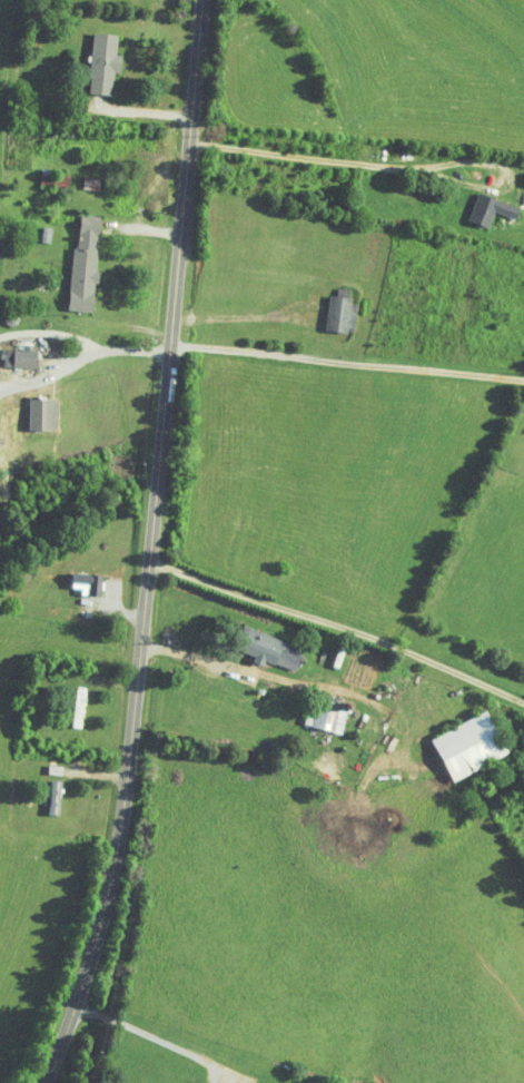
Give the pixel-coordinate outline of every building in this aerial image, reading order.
[(118,54),(120,33),(96,31),(90,92),(114,94),(115,71),(123,72),(124,54),(118,54)] [(522,207),(481,191),(470,219),(490,226),(496,209),(518,218),(522,207)] [(74,245),(71,310),(95,311),(97,282),(98,282),(102,216),(82,215),(81,245),(74,245)] [(360,299),(333,295),(328,328),(355,332),(360,299)] [(40,349),(3,348),(3,366),(39,367),(40,349)] [(60,428),(60,397),(31,398),(32,429),(60,428)] [(104,595),(104,573),(76,572),(75,587),(84,587),(84,595),(104,595)] [(296,672),(306,648),(245,624),(236,647),(257,655),(257,656),(296,672)] [(345,731),(349,703),(319,699),(315,728),(345,731)] [(455,780),(512,753),(491,710),(434,737),(455,780)] [(62,814),(63,779),(52,779),(51,813),(62,814)]
